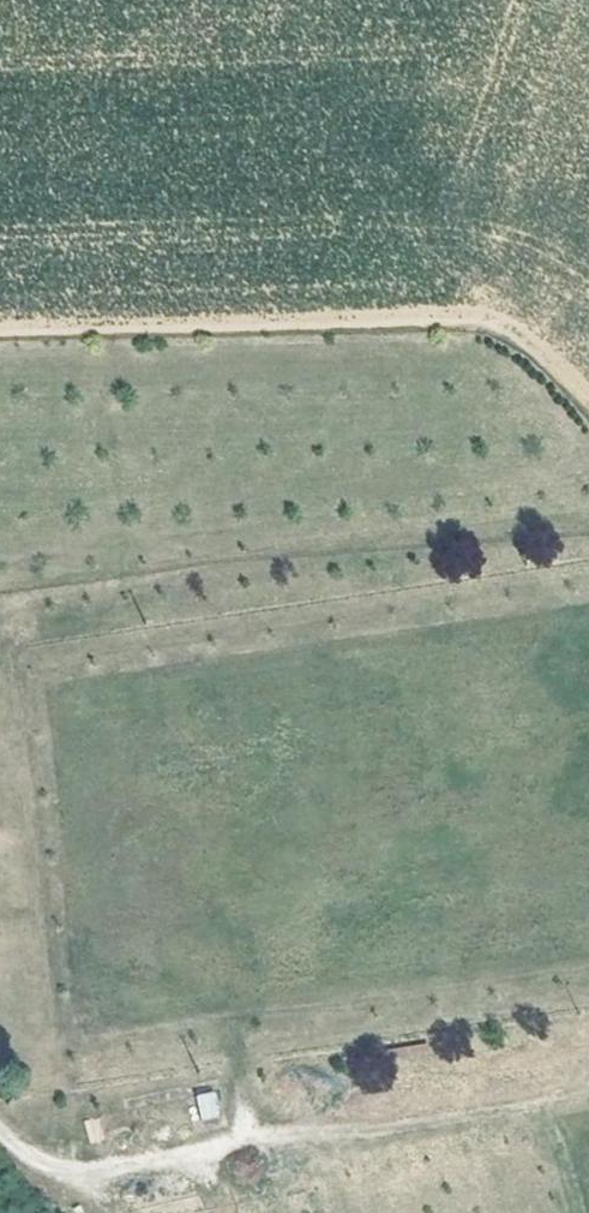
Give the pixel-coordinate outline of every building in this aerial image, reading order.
[(206,1089),(126,1104),(133,1149),(213,1133),(206,1089)]
